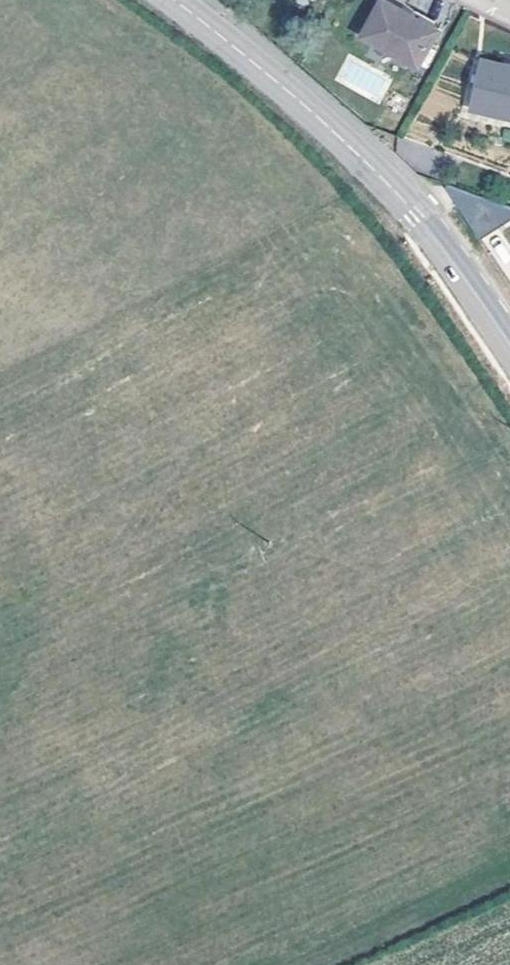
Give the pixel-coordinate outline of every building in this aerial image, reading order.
[(361,33),(418,64),(439,27),(389,0),(379,0),(361,33)] [(469,105),(509,115),(509,63),(481,56),(469,105)]
